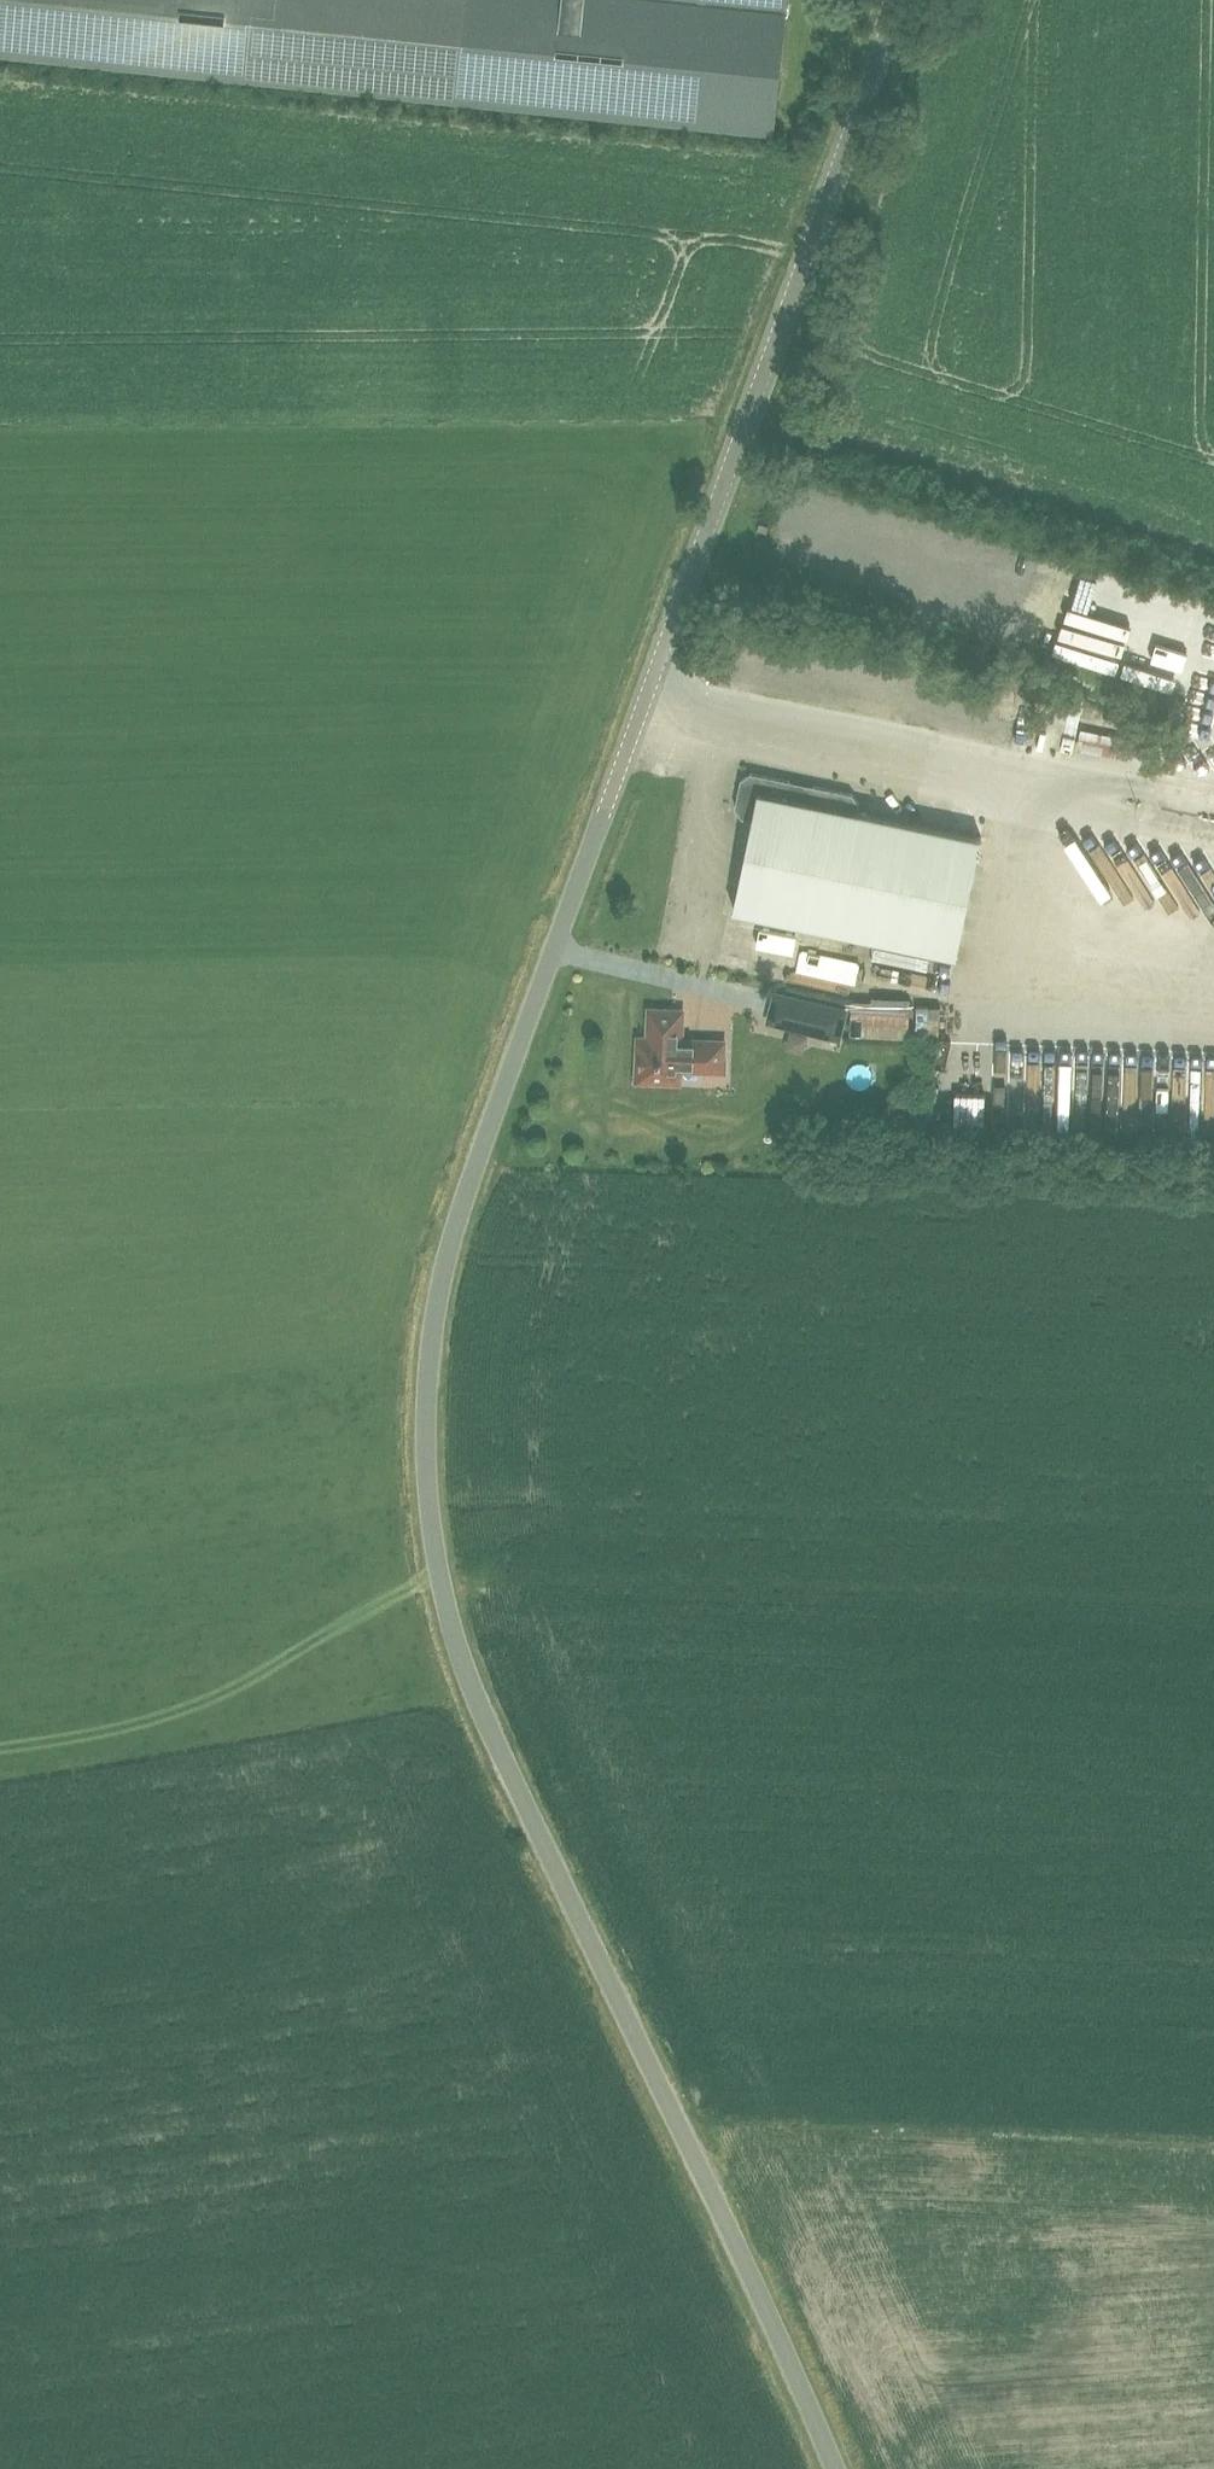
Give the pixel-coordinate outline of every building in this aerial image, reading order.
[(774,134),(788,0),(0,0),(0,55),(774,134)] [(999,699),(995,687),(975,694),(979,706),(999,699)] [(957,955),(981,841),(982,836),(858,810),(860,802),(853,792),(752,770),(742,777),(736,805),(742,815),(753,817),(734,909),(957,955)] [(639,1038),(637,1080),(671,1082),(671,1068),(723,1070),(724,1056),(724,1041),(681,1039),(683,1011),(650,1009),(649,1038),(639,1038)]
